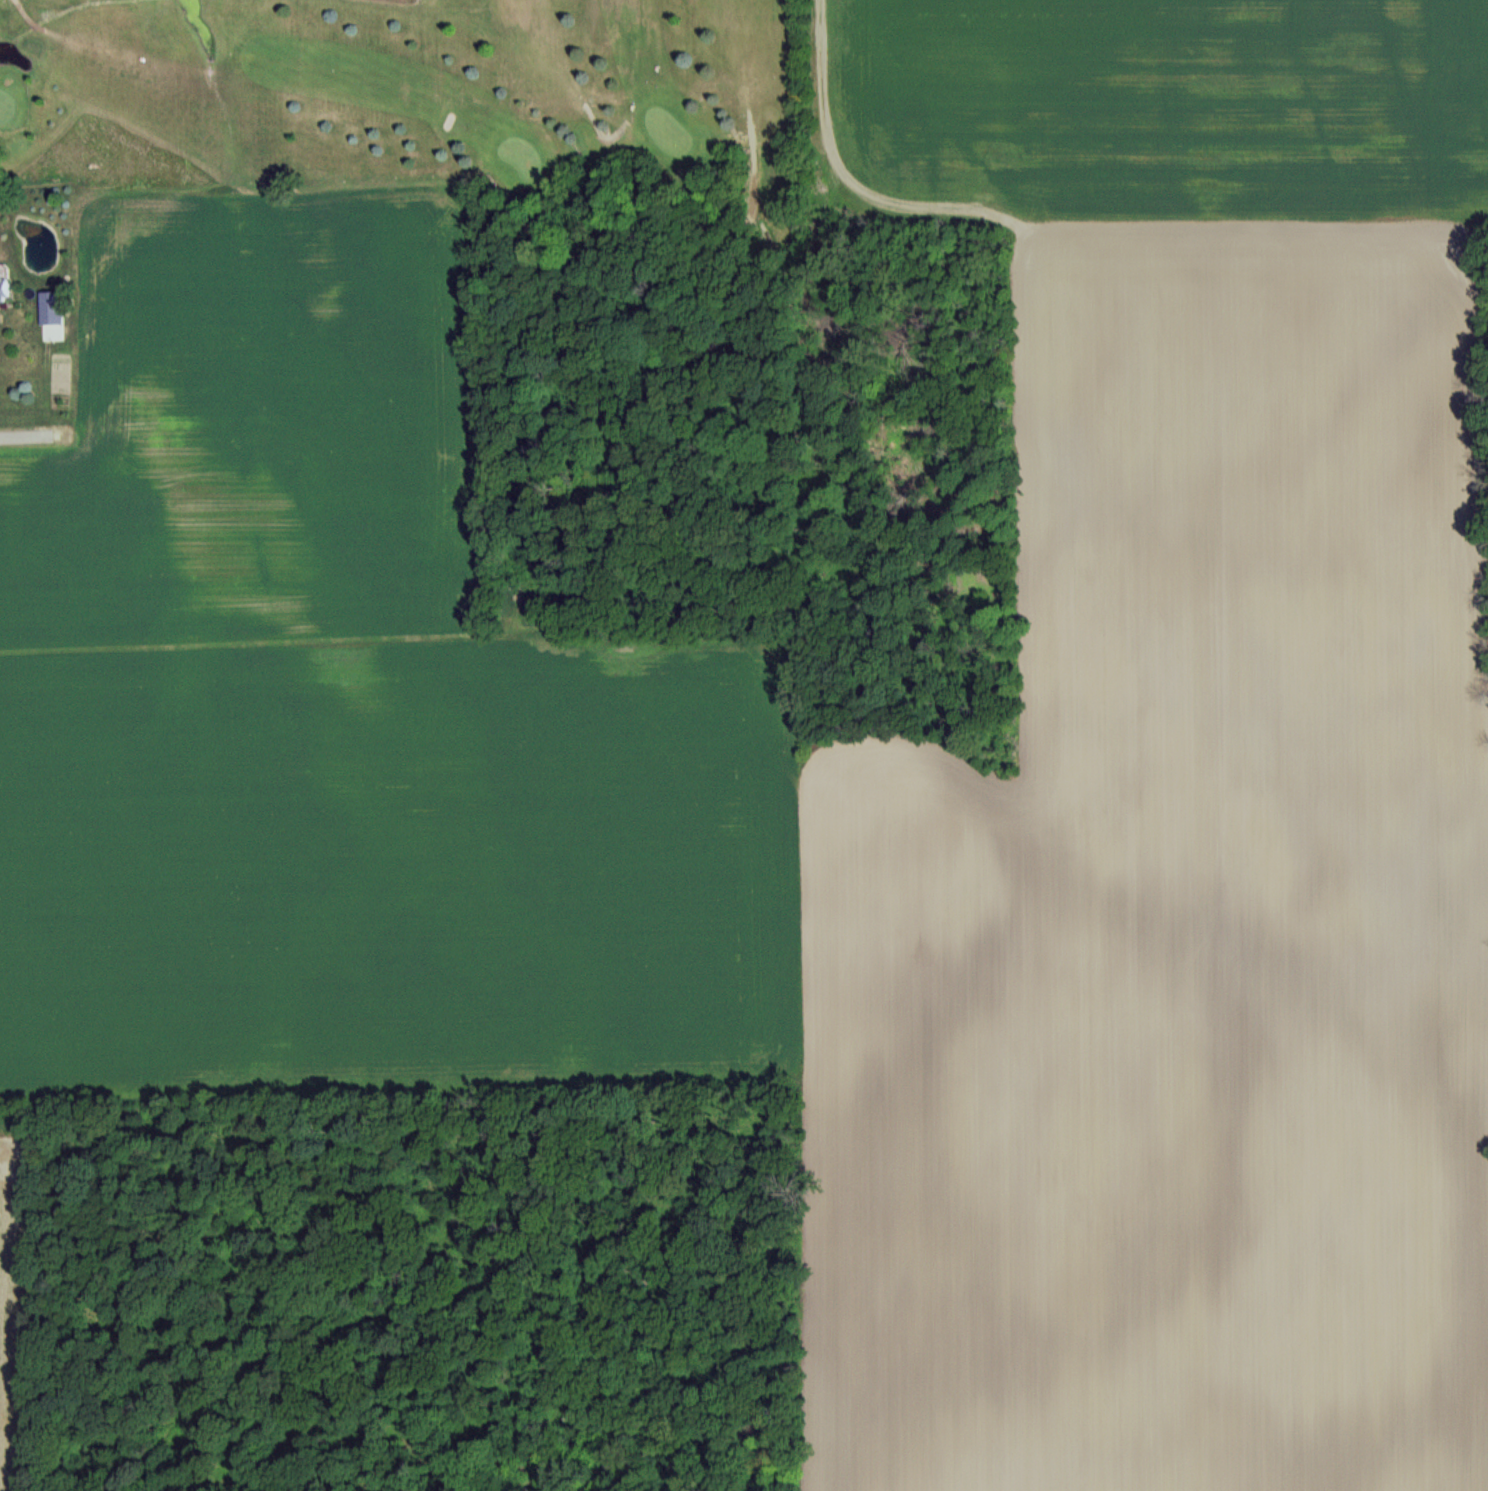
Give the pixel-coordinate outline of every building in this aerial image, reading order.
[(8,307),(6,265),(0,266),(0,308),(8,307)]
